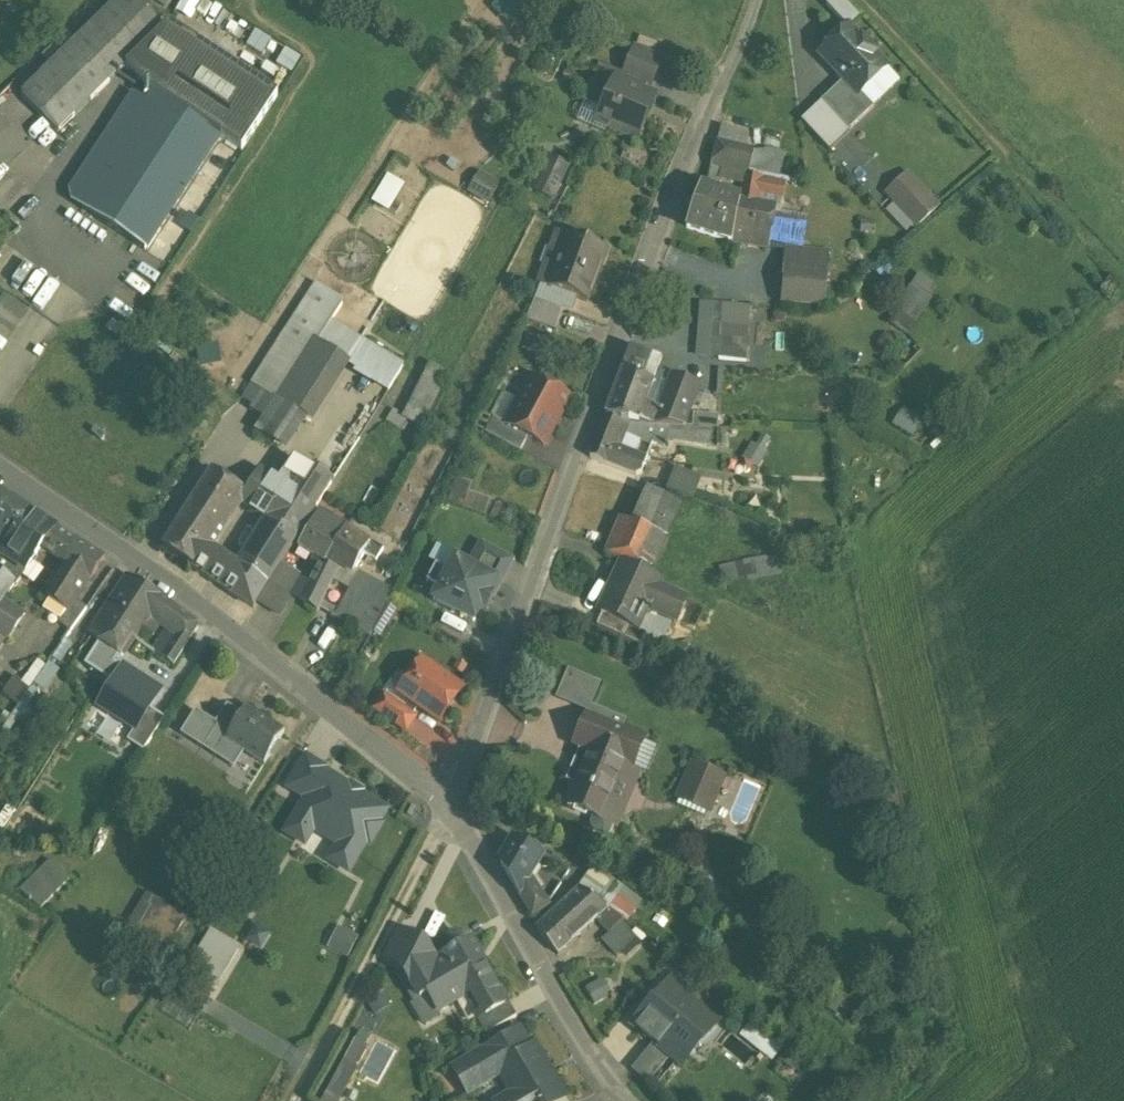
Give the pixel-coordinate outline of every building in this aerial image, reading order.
[(132,0),(121,0),(22,96),(59,135),(125,70),(163,32),(132,0)] [(163,9),(170,0),(151,0),(163,9)] [(849,29),(859,20),(840,0),(832,0),(826,6),(849,29)] [(163,32),(125,70),(146,91),(157,98),(219,139),(241,153),(277,99),(169,28),(164,33),(163,32)] [(849,29),(820,56),(844,82),(858,97),(860,95),(887,70),(849,29)] [(288,50),(280,65),(293,73),(301,58),(288,50)] [(661,63),(635,51),(621,84),(644,94),(647,88),(649,89),(661,63)] [(621,84),(614,81),(607,97),(603,98),(599,106),(601,111),(613,116),(608,128),(632,139),(639,137),(646,120),(645,115),(651,100),(650,96),(644,94),(621,84)] [(858,97),(844,82),(833,92),(860,121),(873,109),(860,95),(858,97)] [(860,121),(833,92),(821,103),(848,132),(849,132),(860,121)] [(73,206),(144,253),(219,139),(157,98),(150,109),(134,98),(72,189),(73,206)] [(848,132),(821,103),(801,122),(828,151),(848,132)] [(601,111),(585,104),(578,122),(605,135),(608,128),(613,116),(601,111)] [(749,135),(720,129),(716,145),(745,151),(749,135)] [(753,153),(716,145),(712,162),(749,171),(753,153)] [(753,153),(749,171),(780,178),(785,156),(765,151),(753,153)] [(569,170),(549,159),(532,192),(552,202),(569,170)] [(501,186),(479,174),(467,195),(489,207),(501,186)] [(373,202),(390,212),(407,186),(389,175),(373,202)] [(785,186),(745,175),(740,203),(739,207),(740,208),(752,210),(753,205),(756,205),(758,195),(782,200),(785,186)] [(938,209),(908,176),(888,195),(891,199),(892,199),(918,227),(938,209)] [(740,203),(700,190),(687,228),(732,243),(739,207),(740,203)] [(752,210),(740,208),(733,243),(768,250),(775,214),(752,210)] [(548,288),(548,290),(567,297),(587,304),(606,252),(567,238),(548,288)] [(811,259),(794,256),(785,254),(784,268),(809,270),(811,259)] [(809,270),(784,268),(781,304),(825,308),(828,272),(809,270)] [(890,325),(907,337),(932,301),(930,299),(937,288),(918,277),(899,303),(902,308),(890,325)] [(567,297),(548,290),(548,288),(540,285),(534,301),(562,311),(567,297)] [(316,290),(253,388),(262,393),(250,412),(264,421),(314,342),(318,345),(333,322),(342,307),(316,290)] [(750,307),(722,305),(721,321),(718,360),(746,362),(750,307)] [(403,366),(333,322),(318,345),(343,360),(390,389),(403,366)] [(264,421),(255,434),(285,453),(343,360),(318,345),(314,342),(264,421)] [(217,346),(197,351),(201,371),(222,366),(217,346)] [(660,362),(631,350),(622,373),(653,385),(657,374),(657,373),(656,373),(660,362)] [(450,377),(430,367),(403,418),(408,421),(407,423),(421,431),(450,377)] [(622,373),(605,418),(606,418),(621,424),(621,423),(626,424),(637,426),(653,385),(622,373)] [(653,385),(637,426),(647,427),(651,428),(653,428),(672,380),(657,374),(653,385)] [(506,427),(506,428),(527,439),(544,448),(569,400),(532,380),(506,427)] [(672,380),(653,428),(659,428),(682,428),(687,414),(696,390),(672,380)] [(403,418),(393,412),(387,421),(402,430),(407,423),(408,421),(403,418)] [(716,416),(687,414),(682,428),(711,429),(715,429),(716,416)] [(896,426),(910,436),(919,423),(903,414),(896,426)] [(621,424),(606,418),(590,458),(604,465),(604,464),(615,452),(623,433),(626,424),(621,423),(621,424)] [(527,439),(506,428),(506,427),(493,420),(485,435),(520,454),(527,439)] [(651,428),(647,427),(637,426),(626,424),(623,433),(653,443),(659,428),(653,428),(651,428)] [(682,428),(659,428),(653,443),(653,444),(664,447),(666,439),(709,447),(711,429),(682,428)] [(459,437),(443,429),(437,442),(453,450),(459,437)] [(767,456),(752,445),(742,460),(757,470),(767,456)] [(644,464),(615,452),(604,464),(636,477),(640,475),(644,464)] [(278,487),(260,476),(241,505),(267,522),(296,540),(332,485),(294,461),(278,487)] [(700,481),(674,471),(666,491),(692,501),(700,481)] [(212,473),(163,549),(208,579),(218,564),(210,558),(212,553),(206,550),(242,492),(212,473)] [(471,487),(456,482),(448,505),(464,511),(471,487)] [(685,508),(645,491),(631,525),(670,542),(685,508)] [(0,496),(0,539),(9,545),(30,515),(0,496)] [(489,503),(469,496),(464,511),(484,518),(489,503)] [(516,516),(503,509),(496,522),(510,529),(516,516)] [(345,530),(319,514),(298,549),(323,564),(324,564),(345,530)] [(55,530),(30,515),(9,545),(1,557),(25,573),(41,549),(55,530)] [(631,525),(620,520),(604,558),(653,580),(670,542),(631,525)] [(267,522),(234,573),(218,564),(208,579),(253,608),(296,540),(267,522)] [(324,564),(323,566),(333,571),(336,566),(352,576),(370,545),(359,538),(359,537),(346,529),(324,564)] [(103,560),(55,530),(41,549),(64,563),(57,573),(64,577),(56,591),(50,600),(68,612),(70,613),(76,603),(77,601),(103,560)] [(508,558),(481,544),(468,568),(495,582),(508,558)] [(744,563),(718,569),(723,584),(747,578),(748,581),(782,576),(778,557),(744,563)] [(433,602),(474,624),(495,582),(468,568),(455,561),(449,573),(440,590),(433,602)] [(293,565),(288,562),(284,569),(289,572),(293,565)] [(310,585),(300,600),(318,611),(336,574),(333,571),(323,566),(324,564),(323,564),(310,585)] [(436,566),(427,583),(440,590),(449,573),(436,566)] [(653,580),(619,566),(597,614),(601,616),(628,628),(638,633),(647,614),(656,618),(657,616),(676,624),(687,601),(658,588),(660,584),(653,580)] [(289,572),(284,569),(275,585),(276,585),(295,596),(294,597),(300,600),(310,585),(289,572)] [(0,573),(0,606),(4,601),(15,584),(0,573)] [(127,576),(109,606),(138,625),(146,613),(156,596),(127,576)] [(360,606),(346,598),(335,619),(360,632),(383,589),(357,576),(353,584),(367,592),(360,606)] [(199,628),(156,596),(146,613),(176,636),(188,645),(199,628)] [(4,601),(0,606),(0,634),(5,638),(9,640),(25,616),(4,601)] [(76,603),(70,613),(68,612),(59,623),(70,633),(87,610),(77,601),(76,603)] [(130,637),(138,625),(109,606),(91,634),(101,640),(121,654),(131,638),(130,637)] [(628,628),(601,616),(596,628),(623,640),(628,628)] [(176,636),(161,659),(173,668),(188,645),(176,636)] [(114,685),(124,670),(115,664),(121,654),(101,640),(84,666),(114,685)] [(462,690),(422,662),(408,681),(416,687),(406,700),(439,723),(462,690)] [(124,670),(114,685),(100,706),(137,731),(150,711),(161,694),(124,670)] [(586,718),(626,734),(629,726),(594,713),(603,690),(565,675),(553,705),(586,718)] [(30,691),(14,680),(3,697),(18,708),(30,691)] [(414,719),(384,698),(375,710),(405,732),(414,719)] [(267,725),(245,711),(242,717),(228,708),(216,726),(196,714),(182,737),(232,769),(234,770),(244,755),(264,767),(285,733),(269,723),(267,725)] [(137,731),(129,744),(144,753),(165,720),(150,711),(137,731)] [(588,757),(566,811),(593,821),(590,829),(592,835),(603,840),(609,837),(612,829),(613,830),(629,789),(624,787),(643,742),(626,734),(586,718),(573,751),(588,757)] [(287,788),(308,800),(324,774),(327,769),(306,757),(287,788)] [(693,767),(682,794),(711,806),(722,780),(693,767)] [(387,812),(324,774),(308,800),(287,835),(304,846),(313,831),(337,846),(329,861),(350,873),(366,845),(371,848),(384,827),(379,825),(387,812)] [(543,858),(514,841),(500,863),(519,893),(529,880),(529,879),(543,858)] [(50,862),(20,892),(39,910),(69,880),(50,862)] [(568,873),(560,868),(555,874),(564,880),(568,873)] [(595,870),(580,891),(608,910),(623,921),(629,925),(644,905),(595,870)] [(533,884),(529,880),(519,893),(533,916),(547,907),(533,884)] [(608,910),(580,891),(563,906),(564,906),(536,931),(558,955),(597,920),(608,910)] [(186,918),(147,896),(117,945),(156,968),(186,918)] [(623,921),(608,910),(597,920),(610,934),(623,921)] [(268,937),(255,928),(247,942),(260,950),(268,937)] [(358,939),(338,929),(328,948),(348,958),(358,939)] [(422,944),(398,931),(384,959),(400,967),(422,944)] [(212,934),(183,982),(210,999),(239,951),(212,934)] [(456,936),(450,940),(448,946),(452,953),(466,944),(463,938),(456,936)] [(452,953),(442,959),(444,963),(436,968),(417,979),(427,996),(437,1013),(471,993),(484,1016),(505,1004),(483,967),(485,966),(471,942),(466,944),(452,953)] [(422,944),(400,967),(419,1001),(427,996),(417,979),(436,968),(422,944)] [(585,987),(593,1004),(612,994),(603,978),(585,987)] [(673,999),(663,991),(633,1027),(678,1064),(687,1053),(699,1045),(696,1040),(691,1036),(700,1025),(706,1030),(717,1016),(687,990),(673,999)] [(484,1016),(477,1020),(486,1036),(516,1018),(507,1003),(484,1016)] [(781,1050),(751,1023),(741,1034),(771,1061),(781,1050)] [(519,1032),(488,1050),(499,1069),(530,1050),(519,1032)] [(488,1050),(453,1070),(468,1096),(491,1081),(489,1079),(498,1074),(496,1070),(499,1069),(488,1050)] [(496,1070),(498,1074),(514,1100),(513,1100),(563,1100),(565,1100),(553,1078),(548,1081),(530,1050),(499,1069),(496,1070)] [(323,1100),(339,1100),(356,1070),(344,1063),(323,1100)]
